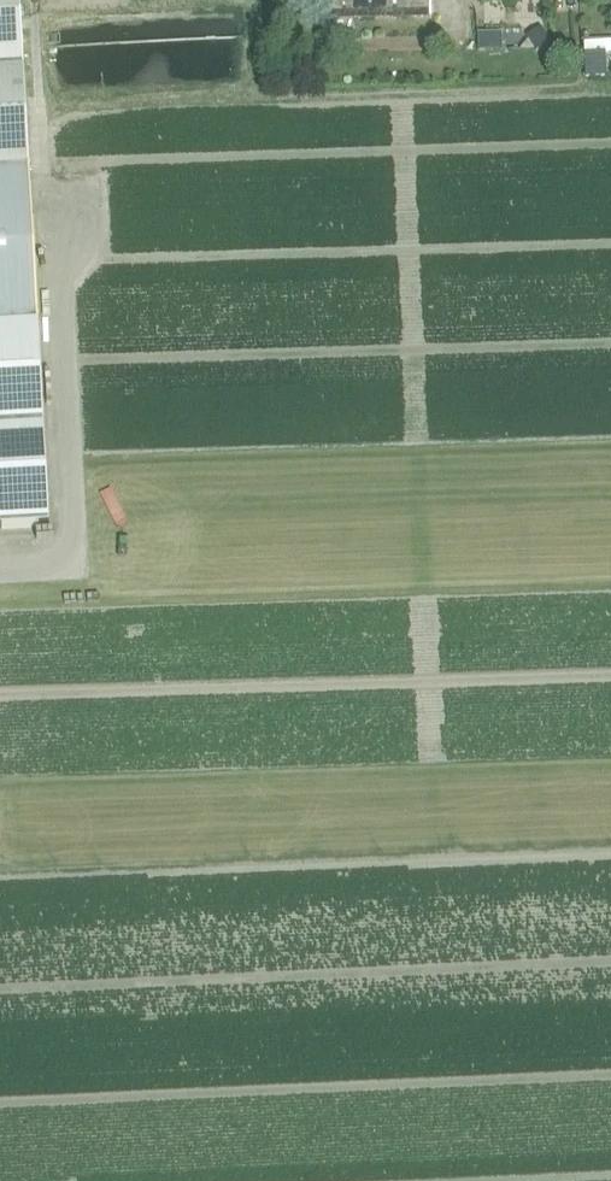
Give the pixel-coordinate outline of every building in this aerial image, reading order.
[(49,527),(20,0),(0,0),(0,529),(49,527)] [(328,20),(379,18),(379,0),(327,0),(328,20)] [(379,18),(431,17),(430,0),(379,0),(379,18)]
